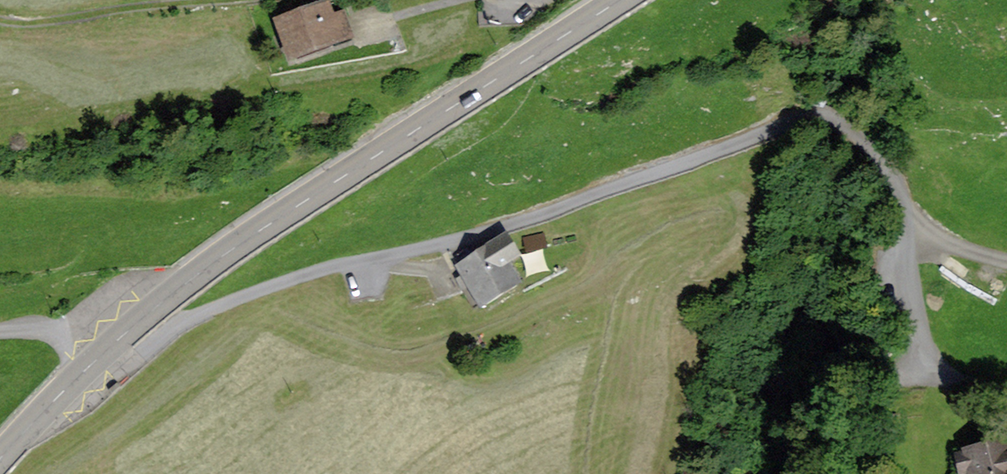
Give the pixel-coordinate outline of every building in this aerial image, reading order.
[(343,6),(282,25),(294,61),(354,42),(343,6)] [(511,239),(458,271),(482,310),(513,291),(501,271),(522,258),(511,239)] [(968,449),(972,473),(1006,473),(1006,443),(968,449)]
